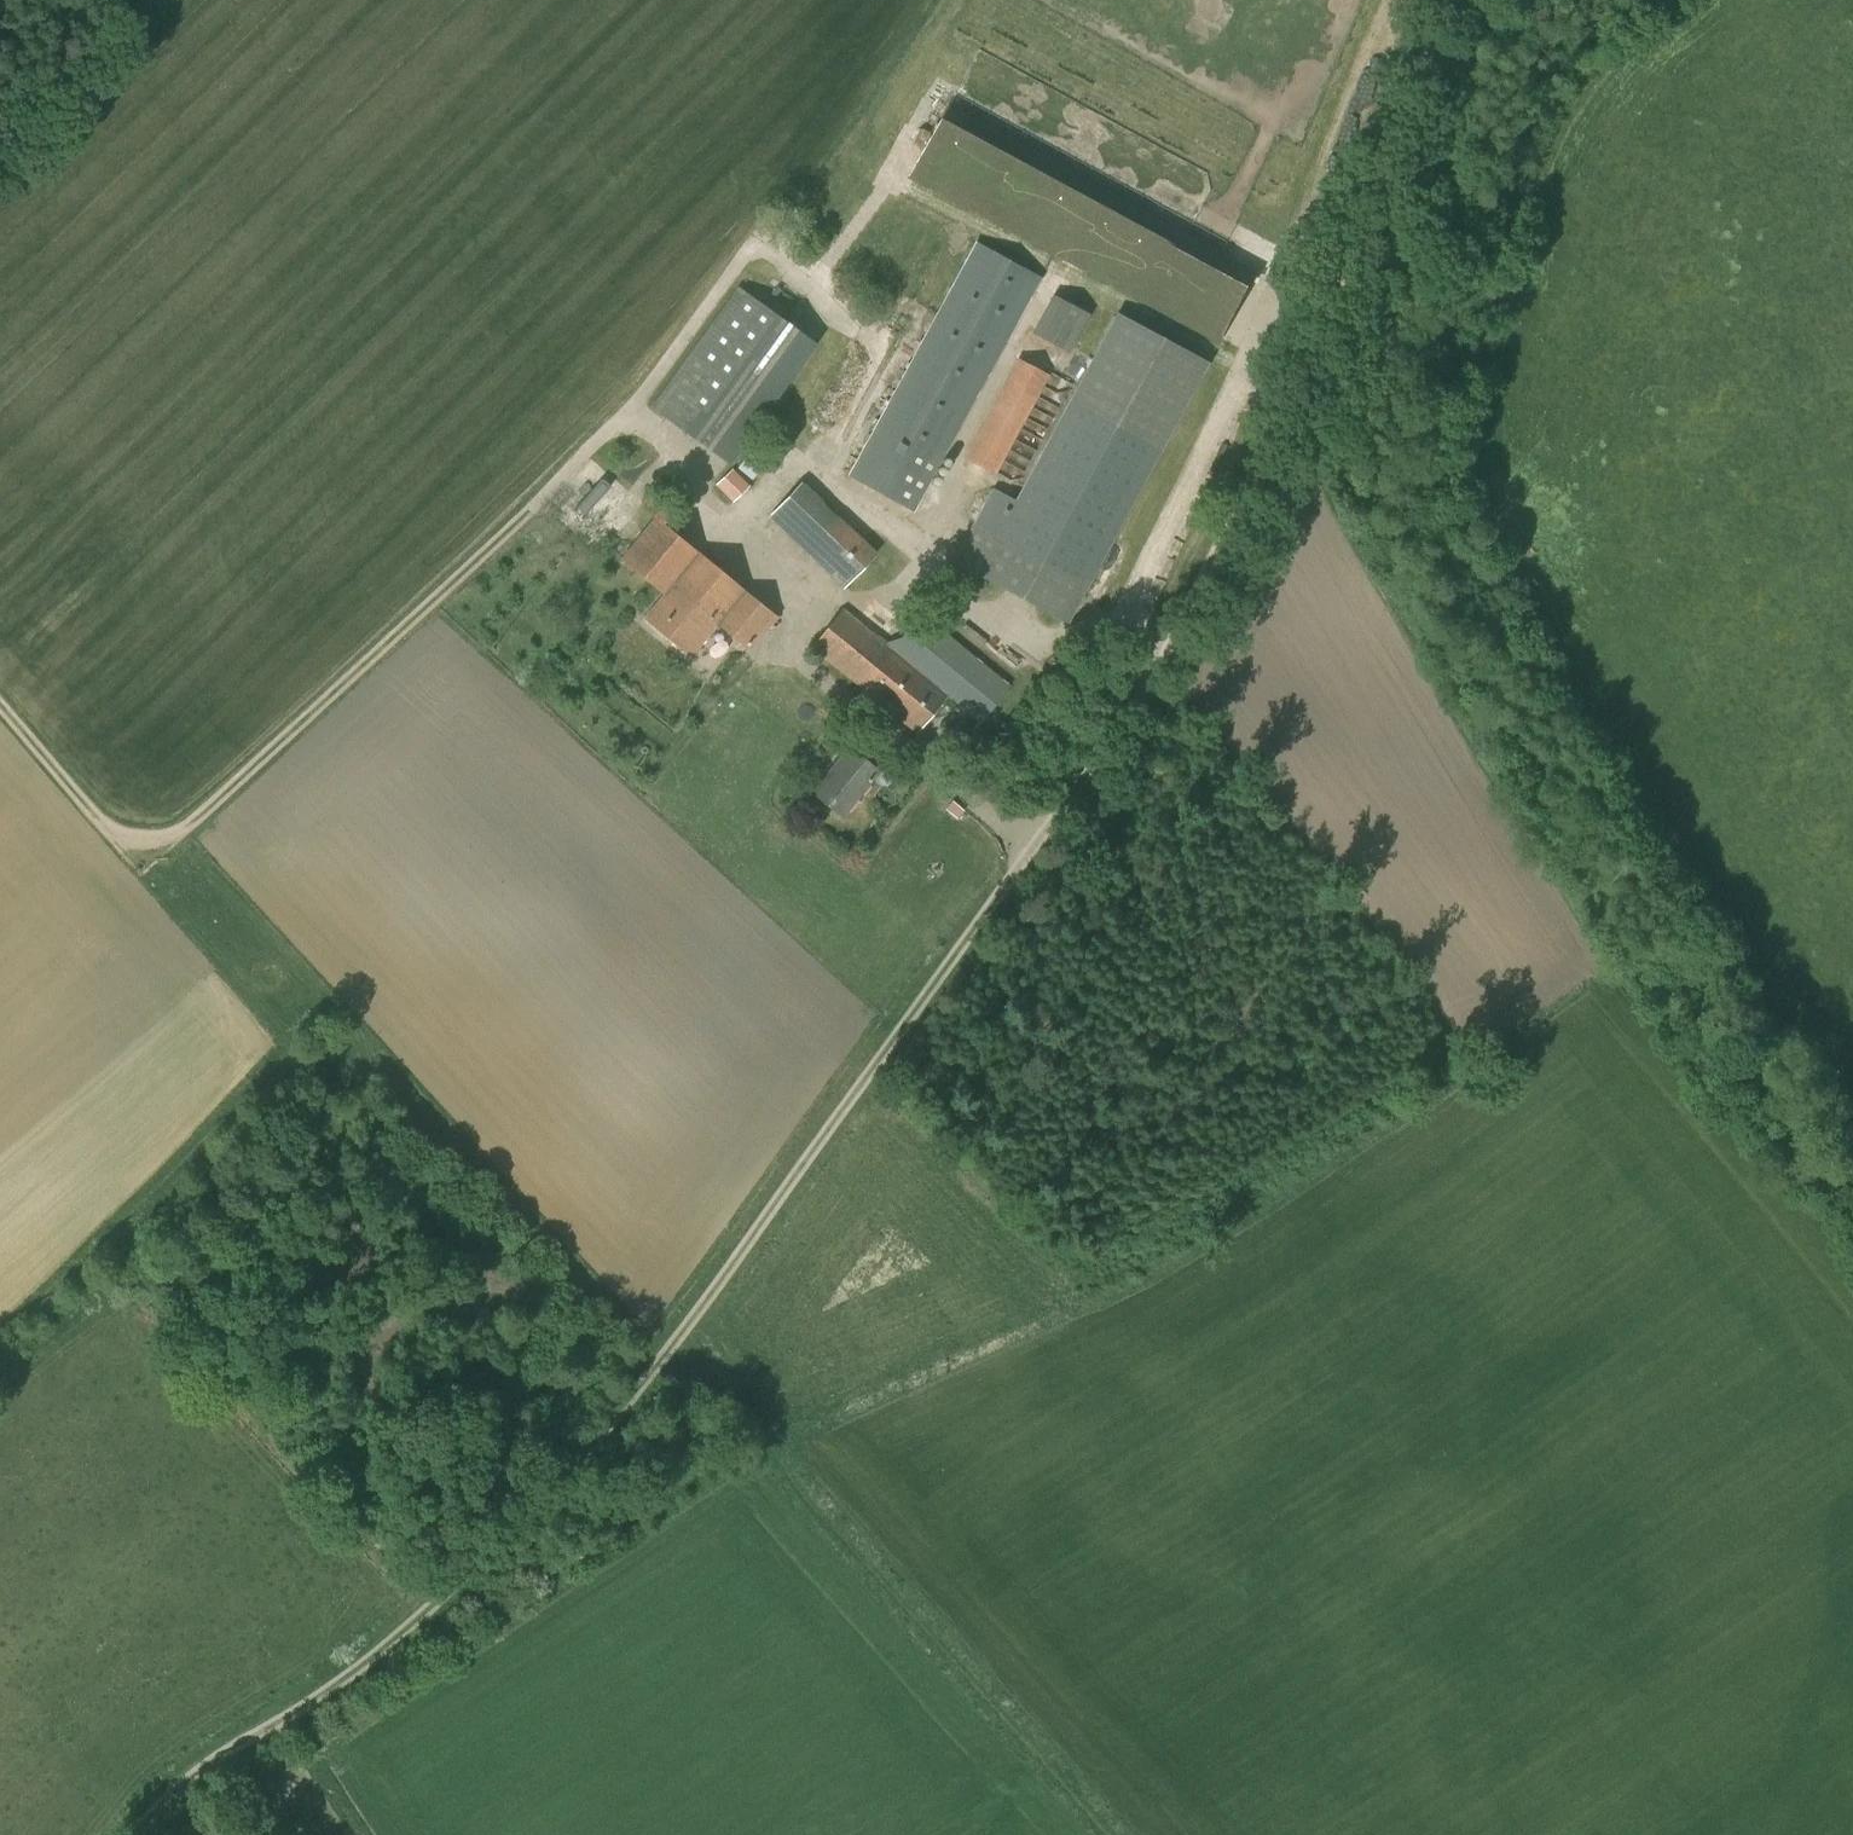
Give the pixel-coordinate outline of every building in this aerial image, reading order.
[(953,99),(913,174),(1221,340),(1254,279),(1220,261),(1226,247),(953,99)] [(848,475),(915,512),(1043,277),(976,241),(848,475)] [(818,344),(738,285),(650,407),(730,464),(818,344)] [(1036,328),(1074,347),(1093,309),(1056,290),(1036,328)] [(1069,397),(1014,499),(992,487),(954,560),(1069,622),(1164,448),(1210,362),(1116,311),(1069,397)] [(964,457),(994,473),(1049,375),(1018,358),(964,457)] [(717,484),(734,502),(750,486),(732,469),(717,484)] [(767,517),(844,588),(877,553),(800,482),(767,517)] [(673,531),(687,515),(669,500),(621,558),(663,593),(644,617),(691,656),(719,623),(749,648),(776,616),(673,531)] [(844,606),(811,647),(917,734),(947,697),(980,723),(1011,683),(922,610),(901,637),(887,641),(844,606)] [(849,745),(812,791),(843,816),(880,771),(849,745)]
